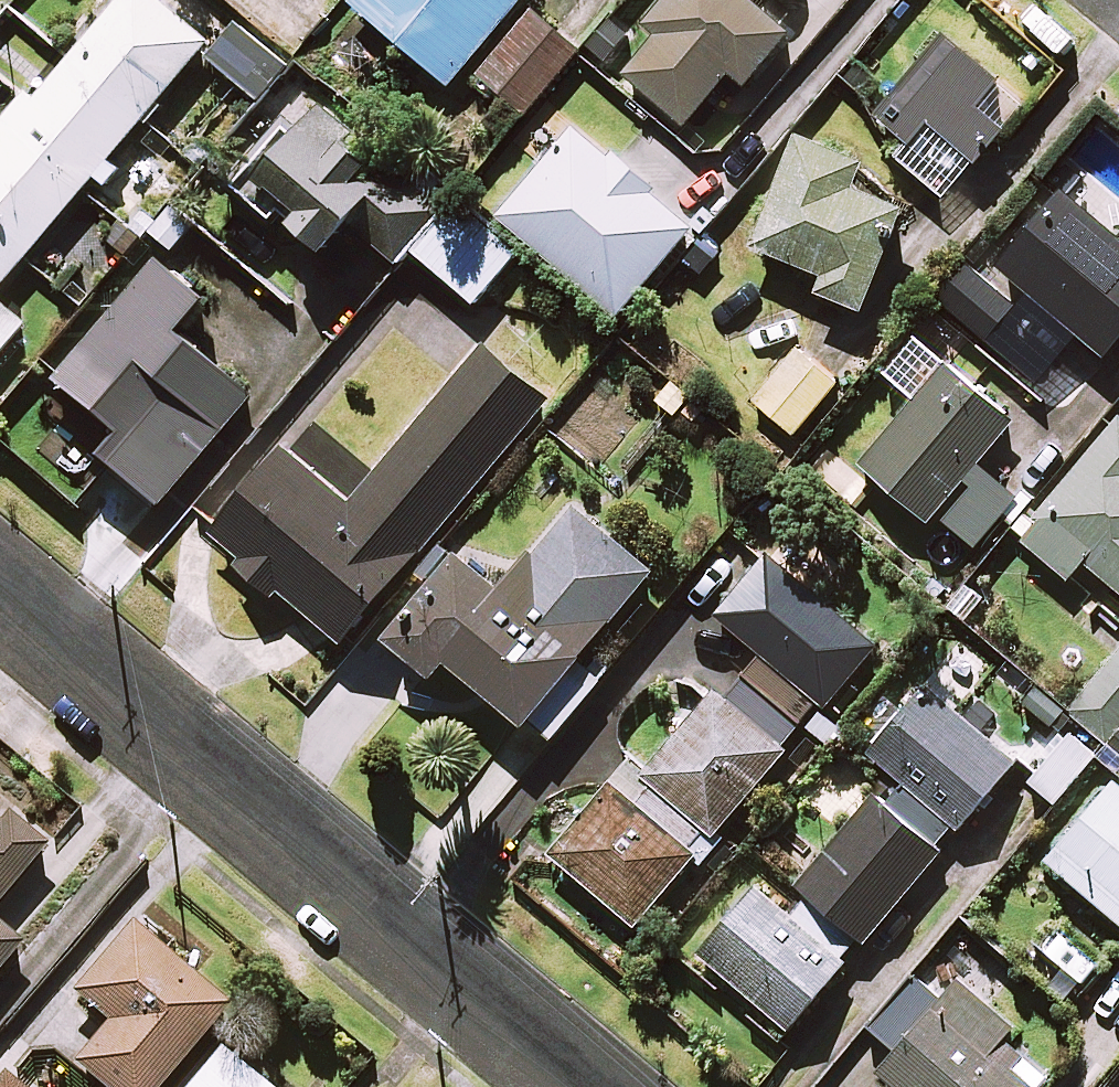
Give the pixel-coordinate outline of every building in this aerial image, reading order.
[(154,0),(118,0),(0,139),(0,289),(207,46),(154,0)] [(353,0),(450,84),(523,0),(353,0)] [(754,0),(670,0),(652,22),(663,32),(627,73),(687,124),(733,70),(749,84),(792,32),(754,0)] [(532,108),(584,48),(541,11),(489,70),(532,108)] [(289,66),(239,24),(211,58),(261,99),(289,66)] [(951,34),(880,116),(912,143),(931,121),(975,158),(1026,98),(951,34)] [(441,209),(316,106),(251,185),(328,249),(350,222),(399,262),(411,248),(476,301),(518,250),(451,195),(441,209)] [(519,146),(543,167),(502,217),(619,314),(692,227),(611,159),(550,109),(519,146)] [(866,164),(802,136),(754,244),(826,276),(819,290),(861,309),(906,208),(856,186),(866,164)] [(1064,190),(1000,265),(1106,355),(1118,340),(1118,236),(1064,190)] [(206,297),(161,259),(55,387),(115,437),(96,461),(155,509),(255,389),(181,327),(206,297)] [(1016,304),(966,262),(937,296),(987,339),(1016,304)] [(22,328),(0,309),(0,353),(22,328)] [(548,396),(487,345),(354,504),(286,448),(215,534),(344,641),(548,396)] [(839,383),(800,349),(756,399),(795,433),(839,383)] [(1012,417),(950,365),(864,465),(926,518),(1012,417)] [(1023,539),(1070,578),(1084,560),(1118,588),(1118,421),(1023,539)] [(1017,496),(984,469),(944,517),(977,544),(1017,496)] [(653,569),(575,505),(507,588),(464,553),(393,640),(437,676),(450,660),(549,742),(603,677),(580,658),(653,569)] [(649,762),(636,752),(553,855),(643,926),(872,640),(766,555),(718,615),(763,651),(706,722),(682,703),(659,731),(668,738),(649,762)] [(1066,710),(1105,745),(1118,728),(1118,650),(1066,710)] [(1015,760),(929,686),(902,718),(882,700),(851,735),(958,827),(1015,760)] [(1096,755),(1070,732),(1029,778),(1054,801),(1096,755)] [(1051,859),(1118,917),(1118,779),(1051,859)] [(901,820),(872,796),(798,883),(811,894),(794,913),(760,884),(701,953),(790,1028),(839,970),(858,934),(868,938),(958,832),(919,798),(901,820)] [(0,823),(0,904),(50,845),(11,813),(1,824),(0,823)] [(23,944),(0,925),(0,971),(23,944)] [(137,926),(78,994),(112,1024),(78,1063),(105,1086),(157,1086),(228,1005),(137,926)] [(916,975),(871,1025),(899,1049),(880,1070),(899,1086),(1036,1086),(1011,1065),(1031,1042),(962,980),(944,1000),(916,975)] [(222,1048),(188,1086),(267,1086),(222,1048)] [(10,1075),(0,1086),(24,1086),(10,1075)]
